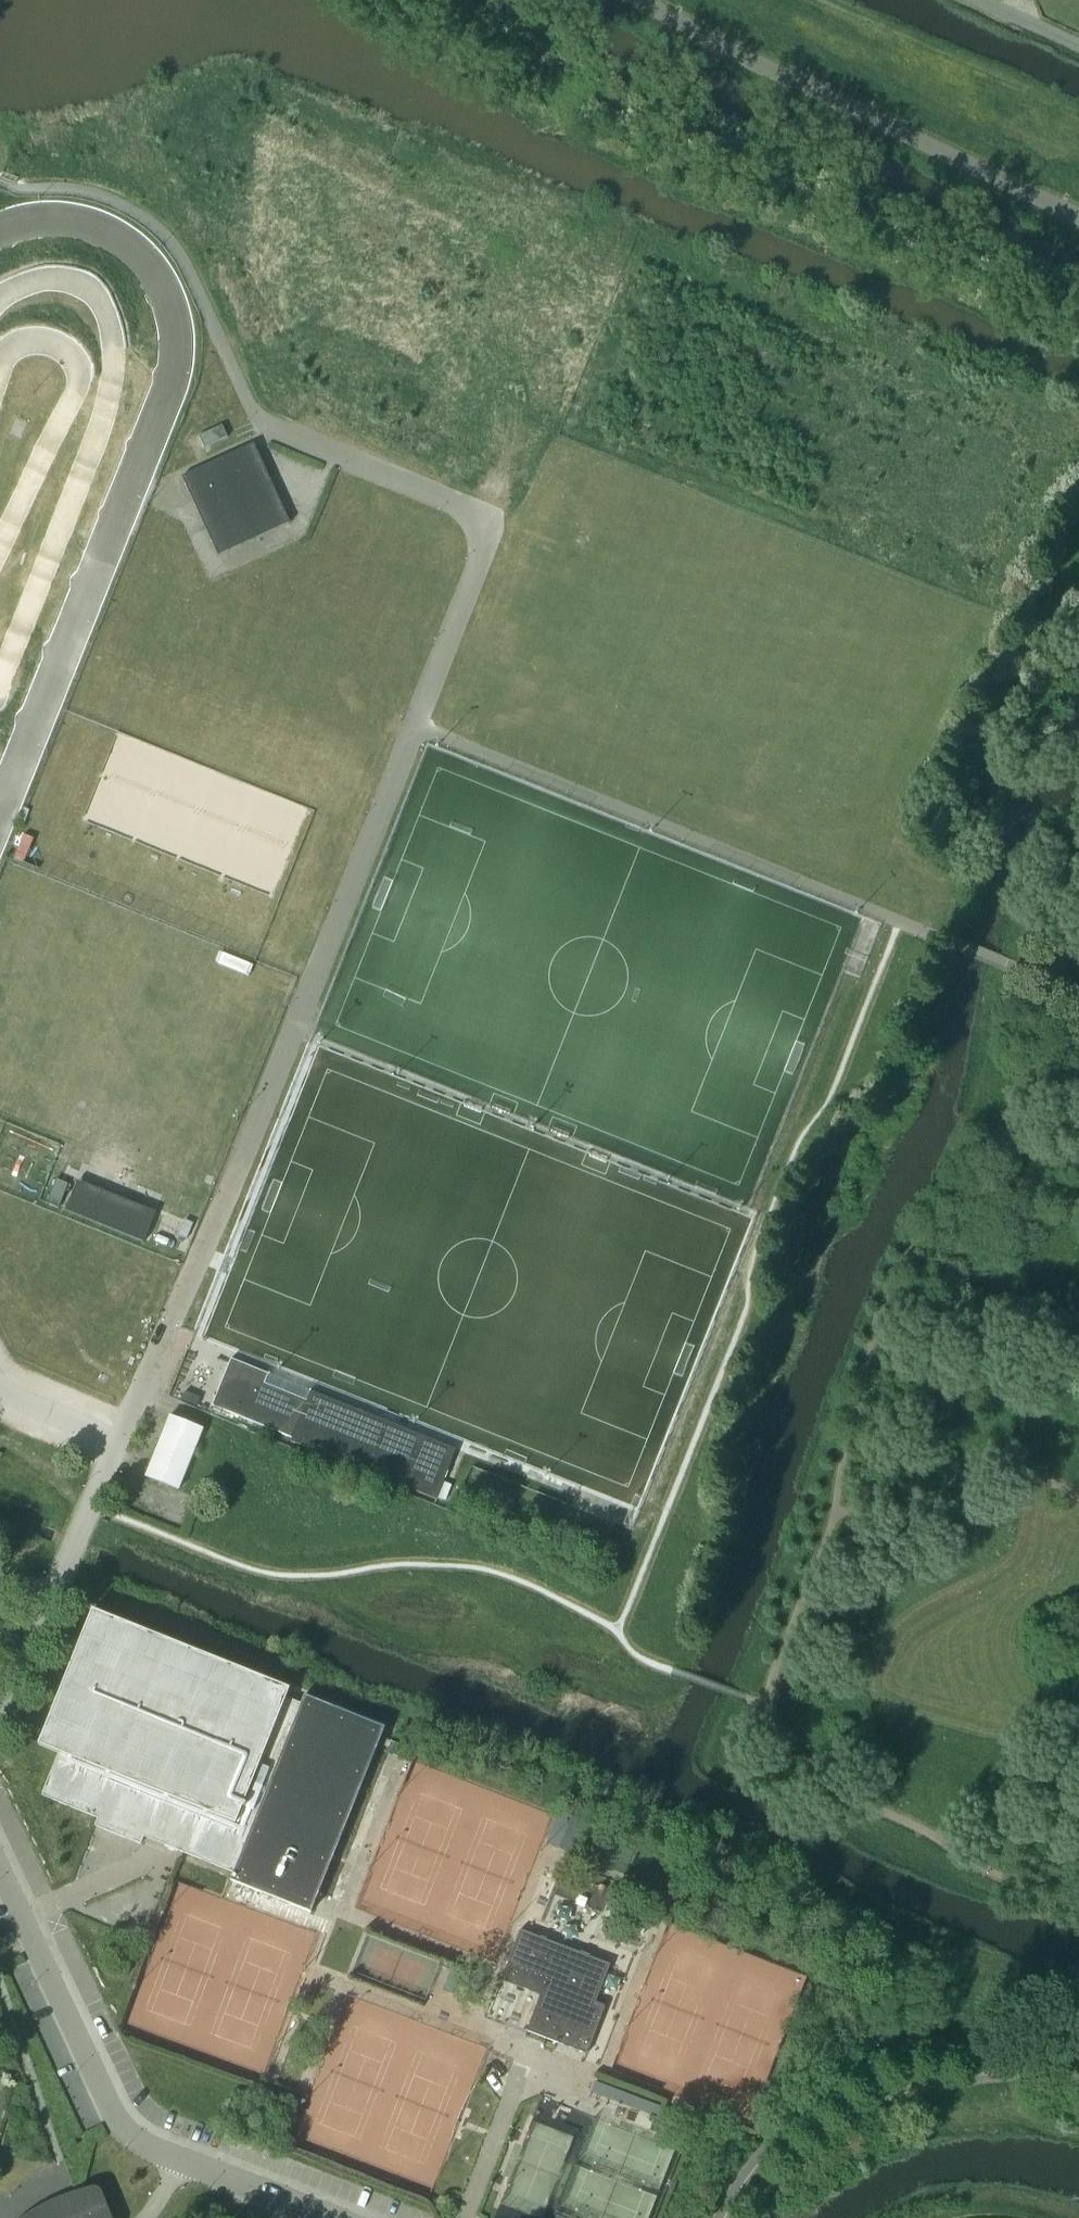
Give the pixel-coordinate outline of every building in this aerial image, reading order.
[(203,448),(227,437),(222,426),(198,436),(203,448)] [(253,444),(181,477),(217,556),(289,523),(253,444)] [(56,1179),(46,1203),(58,1208),(68,1184),(56,1179)] [(155,1213),(77,1181),(66,1211),(144,1242),(155,1213)] [(269,1412),(282,1381),(195,1346),(182,1377),(195,1382),(187,1403),(212,1413),(220,1392),(269,1412)] [(291,1438),(290,1441),(435,1500),(443,1481),(455,1450),(310,1391),(306,1401),(291,1438)] [(178,1490),(202,1429),(169,1416),(144,1477),(178,1490)] [(310,1913),(384,1728),(303,1696),(300,1704),(284,1698),(288,1689),(91,1611),(38,1745),(58,1753),(41,1796),(97,1819),(94,1826),(140,1845),(143,1837),(201,1861),(202,1858),(209,1860),(208,1863),(233,1873),(229,1881),(310,1913)] [(594,2004),(609,1965),(519,1930),(500,1980),(539,1995),(525,2031),(586,2054),(604,2008),(594,2004)] [(101,2192),(100,2190),(99,2188),(96,2187),(94,2186),(92,2186),(82,2189),(72,2192),(60,2196),(45,2203),(31,2211),(24,2215),(20,2217),(111,2217),(101,2192)]
